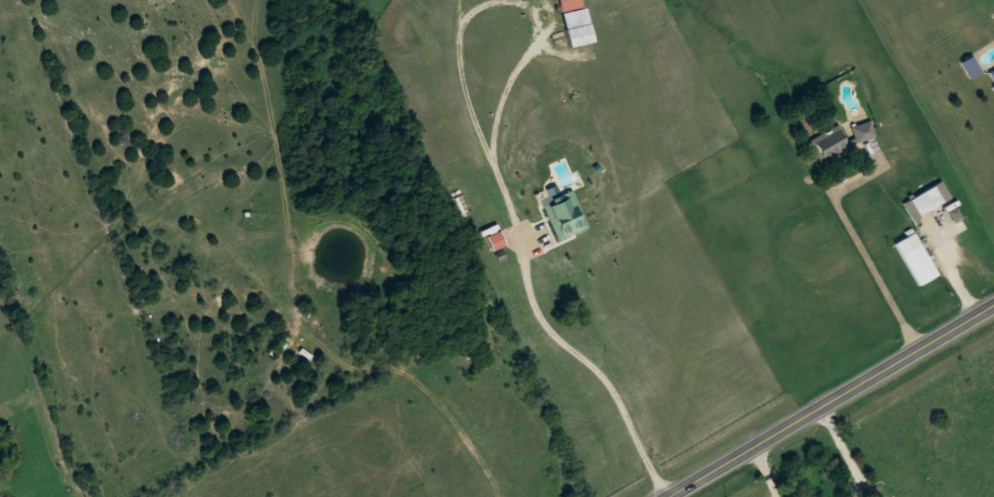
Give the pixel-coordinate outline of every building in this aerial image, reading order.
[(581,0),(559,0),(562,13),(583,7),(581,0)] [(960,63),(970,79),(981,72),(972,56),(960,63)] [(876,137),(870,121),(851,128),(856,144),(876,137)] [(810,137),(817,161),(849,152),(842,128),(810,137)] [(951,198),(941,182),(903,203),(912,220),(951,198)] [(557,240),(588,228),(574,190),(543,201),(557,240)] [(489,237),(496,250),(507,244),(501,231),(489,237)] [(938,276),(914,232),(893,243),(916,287),(938,276)]
